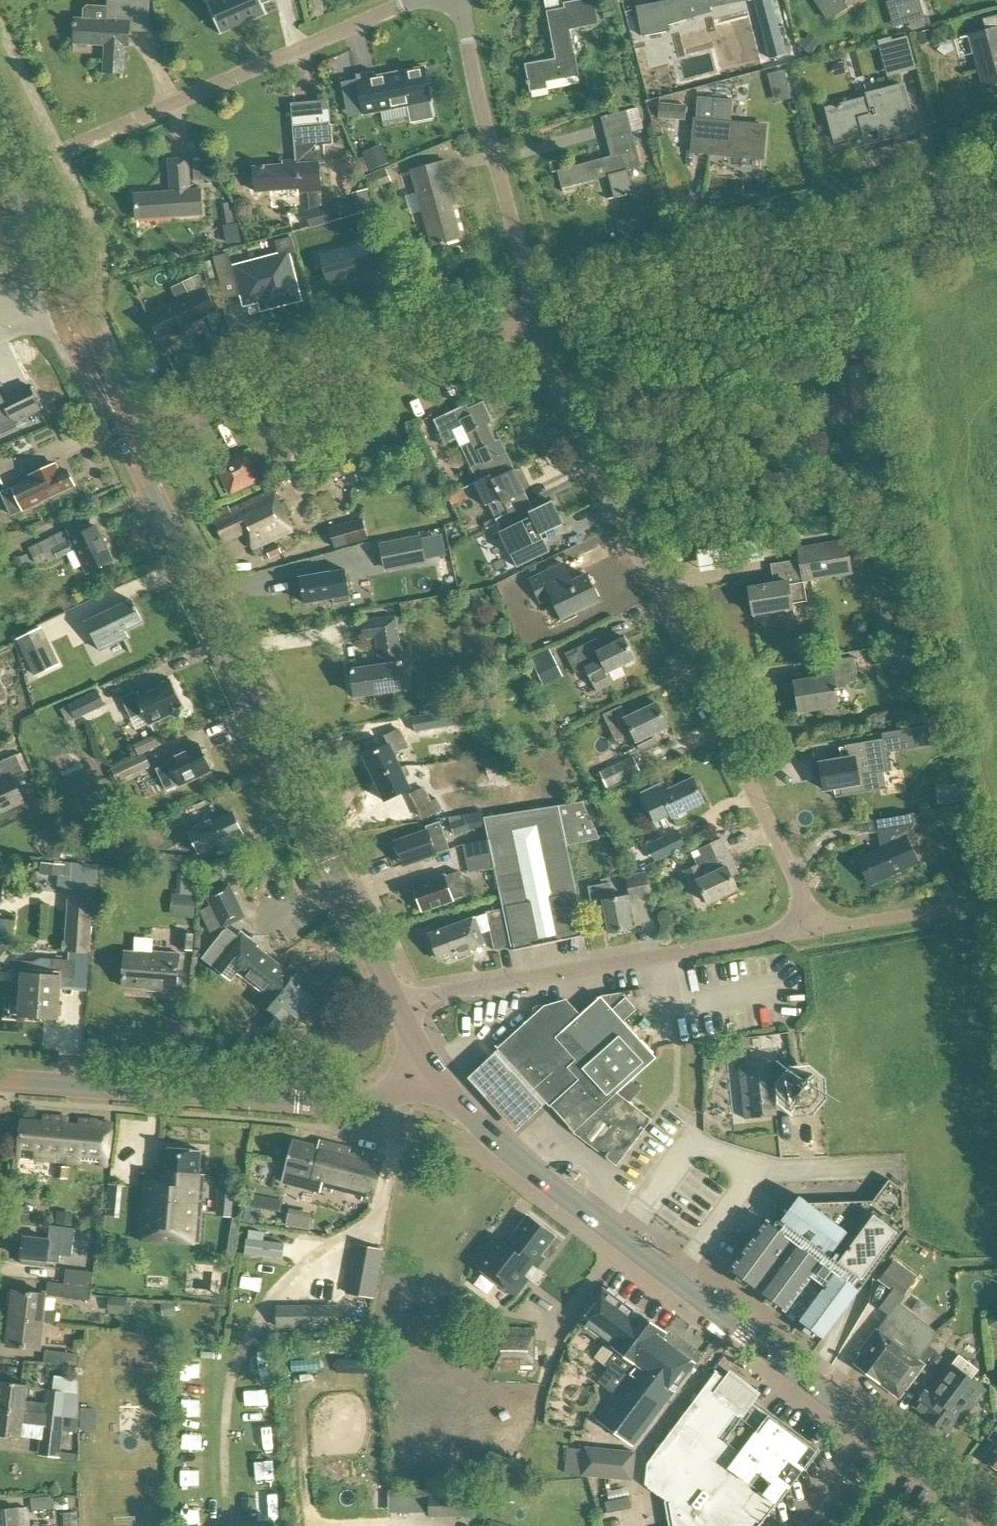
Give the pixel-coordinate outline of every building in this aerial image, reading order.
[(150,0),(131,0),(131,1),(118,0),(108,0),(107,7),(87,6),(83,9),(83,19),(75,19),(74,43),(105,45),(104,73),(123,74),(125,46),(129,47),(129,32),(148,33),(150,0)] [(220,32),(266,12),(262,3),(269,0),(210,0),(206,2),(220,32)] [(595,0),(581,0),(566,3),(566,0),(545,0),(557,60),(526,66),(531,93),(581,83),(570,27),(599,21),(595,0)] [(671,31),(669,26),(712,13),(711,8),(749,1),(749,0),(667,0),(665,2),(635,11),(644,40),(671,31)] [(787,56),(772,0),(756,0),(771,60),(787,56)] [(849,9),(843,0),(816,0),(829,21),(849,9)] [(920,0),(893,0),(885,2),(893,29),(926,19),(920,0)] [(986,31),(970,35),(984,86),(996,82),(996,15),(983,19),(986,31)] [(822,42),(813,34),(804,46),(813,53),(822,42)] [(907,37),(891,41),(899,70),(915,66),(907,37)] [(373,74),(358,77),(365,114),(408,106),(411,122),(432,118),(428,102),(430,101),(424,69),(374,79),(373,74)] [(800,96),(814,92),(808,70),(794,73),(800,96)] [(857,102),(827,110),(835,142),(862,135),(872,132),(871,129),(876,127),(880,140),(915,131),(903,86),(868,95),(870,102),(858,105),(857,102)] [(765,127),(731,124),(733,101),(699,98),(695,144),(705,145),(704,153),(762,159),(765,127)] [(686,106),(660,103),(658,119),(685,121),(686,106)] [(601,118),(611,157),(558,171),(562,189),(610,176),(616,199),(634,194),(628,171),(642,168),(627,111),(601,118)] [(257,193),(298,189),(298,194),(322,192),(320,164),(326,164),(324,146),(333,145),(331,124),(294,127),(297,165),(255,169),(257,193)] [(381,145),(362,153),(370,171),(389,163),(381,145)] [(138,220),(203,216),(202,190),(191,191),(189,159),(168,161),(170,192),(136,194),(138,220)] [(459,204),(447,162),(412,172),(433,247),(462,239),(453,206),(459,204)] [(373,191),(394,182),(389,169),(368,178),(373,191)] [(368,189),(351,194),(357,213),(373,208),(368,189)] [(326,206),(306,211),(311,228),(330,223),(326,206)] [(361,233),(381,227),(378,214),(357,220),(361,233)] [(237,224),(223,226),(226,243),(240,240),(237,224)] [(352,278),(380,270),(373,242),(321,256),(328,281),(351,274),(352,278)] [(228,254),(214,258),(219,277),(233,274),(228,254)] [(287,255),(237,268),(246,303),(261,299),(270,306),(298,299),(287,255)] [(203,263),(207,279),(217,277),(212,261),(203,263)] [(181,302),(149,317),(159,338),(177,330),(179,336),(205,324),(203,319),(218,312),(200,275),(184,282),(191,298),(181,302)] [(868,366),(838,367),(840,410),(869,409),(868,366)] [(39,410),(42,409),(30,385),(3,398),(0,391),(0,427),(2,433),(18,426),(16,420),(39,410)] [(488,478),(513,466),(507,453),(503,455),(488,425),(494,422),(485,402),(469,409),(467,405),(434,421),(446,445),(459,439),(467,457),(473,471),(479,482),(488,478)] [(219,469),(231,492),(258,479),(256,476),(260,475),(258,470),(254,471),(246,456),(219,469)] [(30,477),(31,480),(2,494),(13,516),(42,502),(75,486),(73,483),(75,480),(73,475),(68,473),(66,469),(61,472),(57,465),(44,471),(40,470),(36,472),(34,475),(30,477)] [(535,510),(526,492),(513,466),(488,478),(479,482),(475,484),(486,506),(489,505),(496,519),(510,512),(508,507),(523,500),(525,505),(529,504),(532,511),(535,510)] [(452,490),(445,475),(437,478),(444,493),(452,490)] [(252,548),(291,529),(272,491),(268,491),(230,509),(228,505),(210,514),(223,541),(244,531),(252,548)] [(532,511),(529,504),(510,512),(496,519),(500,528),(499,528),(518,569),(551,553),(542,536),(564,525),(553,502),(535,510),(532,511)] [(328,526),(333,544),(365,535),(359,516),(328,526)] [(910,522),(893,524),(895,537),(912,534),(910,522)] [(70,530),(43,543),(28,550),(35,564),(47,558),(50,564),(79,551),(89,573),(115,561),(98,526),(74,538),(70,530)] [(442,534),(421,538),(425,559),(446,555),(442,534)] [(421,538),(420,535),(379,543),(385,571),(426,562),(425,559),(421,538)] [(754,614),(791,608),(791,602),(806,600),(803,582),(854,574),(849,539),(798,547),(800,559),(771,564),(774,585),(749,588),(754,614)] [(271,558),(283,554),(278,544),(267,549),(271,558)] [(29,564),(26,555),(18,559),(21,567),(29,564)] [(576,613),(600,602),(587,576),(573,583),(564,565),(530,581),(541,603),(550,598),(563,625),(578,618),(576,613)] [(345,570),(330,573),(330,572),(301,577),(306,603),(335,598),(336,605),(351,602),(345,570)] [(421,576),(424,592),(447,589),(444,572),(421,576)] [(87,621),(101,650),(129,636),(126,631),(144,622),(133,599),(87,621)] [(364,622),(366,639),(377,637),(381,661),(368,663),(369,668),(352,671),(356,696),(405,689),(396,634),(401,633),(399,616),(364,622)] [(42,627),(16,639),(34,677),(60,665),(42,627)] [(579,685),(590,680),(595,691),(613,683),(608,672),(624,665),(626,668),(635,663),(634,660),(636,659),(625,637),(602,648),(598,638),(576,649),(578,653),(568,658),(575,673),(574,674),(579,685)] [(563,676),(550,650),(530,659),(543,685),(563,676)] [(836,687),(858,679),(855,656),(831,660),(834,675),(794,681),(799,710),(839,703),(836,687)] [(145,713),(150,724),(151,726),(170,717),(169,715),(174,713),(175,716),(181,718),(183,713),(185,712),(183,708),(185,707),(173,681),(138,698),(136,693),(125,699),(134,718),(145,713)] [(76,720),(106,705),(98,689),(69,704),(76,720)] [(669,727),(658,704),(629,719),(622,706),(604,716),(617,742),(633,734),(642,751),(658,743),(654,734),(669,727)] [(449,725),(446,710),(399,718),(401,733),(449,725)] [(882,740),(884,752),(930,744),(927,726),(881,733),(882,740)] [(375,780),(400,767),(393,753),(407,747),(399,729),(384,737),(388,745),(364,757),(375,780)] [(139,756),(162,746),(158,736),(135,745),(139,756)] [(836,796),(888,788),(885,771),(888,771),(882,740),(846,746),(849,757),(818,762),(822,792),(835,790),(836,796)] [(210,768),(213,766),(209,756),(206,758),(200,746),(185,753),(183,750),(169,757),(172,764),(159,770),(168,790),(182,784),(183,786),(212,772),(210,768)] [(115,782),(151,767),(146,754),(112,770),(115,782)] [(18,756),(0,764),(0,777),(1,780),(0,781),(0,830),(32,815),(27,804),(39,802),(26,775),(25,772),(18,756)] [(639,773),(632,757),(607,769),(614,785),(639,773)] [(400,767),(375,780),(386,802),(411,790),(405,779),(411,776),(406,766),(401,768),(400,767)] [(704,803),(693,779),(667,793),(662,782),(642,791),(657,823),(671,816),(672,819),(675,817),(678,819),(687,815),(686,811),(704,803)] [(946,784),(947,800),(965,799),(963,783),(946,784)] [(423,819),(444,810),(439,798),(433,801),(425,787),(411,794),(423,819)] [(503,909),(510,944),(583,930),(566,846),(599,840),(582,803),(484,818),(488,840),(492,858),(494,867),(503,909)] [(876,819),(880,847),(857,858),(870,886),(920,863),(909,837),(916,834),(912,813),(876,819)] [(241,830),(243,825),(240,820),(235,818),(234,814),(221,820),(220,818),(190,832),(201,855),(224,844),(223,842),(243,833),(241,830)] [(455,835),(470,830),(466,818),(451,824),(451,823),(455,835)] [(437,854),(450,849),(443,826),(441,822),(426,827),(427,830),(396,841),(404,866),(424,859),(428,861),(434,859),(434,856),(437,855),(437,854)] [(679,832),(648,846),(657,864),(688,849),(679,832)] [(467,862),(492,858),(488,840),(464,845),(467,862)] [(722,840),(699,851),(692,854),(698,866),(685,872),(691,886),(698,883),(708,905),(737,891),(731,878),(739,875),(722,840)] [(48,856),(62,858),(63,843),(50,842),(48,856)] [(190,871),(191,856),(155,853),(154,867),(190,871)] [(470,872),(494,867),(492,858),(467,862),(470,872)] [(64,865),(40,863),(39,874),(63,876),(64,865)] [(653,896),(647,871),(626,875),(631,900),(653,896)] [(454,898),(466,894),(459,873),(446,877),(446,876),(416,886),(417,890),(414,893),(416,898),(420,899),(424,911),(454,900),(454,898)] [(200,912),(210,932),(221,926),(223,929),(247,917),(230,883),(206,895),(212,906),(200,912)] [(608,934),(631,929),(624,898),(613,900),(609,883),(587,888),(593,913),(603,911),(608,934)] [(63,952),(89,954),(94,894),(68,892),(63,952)] [(196,896),(172,894),(170,917),(194,919),(196,896)] [(511,947),(510,944),(503,909),(484,913),(492,951),(511,947)] [(471,949),(485,944),(475,917),(431,933),(432,937),(428,938),(435,955),(438,954),(441,963),(456,957),(456,959),(459,958),(460,959),(466,957),(468,952),(472,951),(471,949)] [(283,1039),(323,988),(293,965),(289,970),(259,946),(261,944),(244,931),(240,936),(229,927),(206,957),(234,978),(239,971),(270,994),(264,1002),(277,1013),(267,1026),(283,1039)] [(180,949),(194,950),(195,933),(181,932),(180,949)] [(0,946),(0,961),(4,963),(11,953),(0,946)] [(178,991),(182,954),(154,952),(154,954),(127,951),(124,981),(151,984),(151,989),(178,991)] [(75,960),(68,960),(41,958),(34,961),(17,960),(16,983),(24,983),(22,1015),(60,1018),(62,989),(72,990),(75,960)] [(595,1113),(631,1081),(658,1057),(623,1019),(635,1008),(621,993),(602,996),(581,1016),(575,1009),(557,1026),(576,1047),(567,1056),(580,1069),(545,1100),(575,1132),(595,1113)] [(557,1026),(575,1009),(566,1000),(565,1001),(543,1007),(498,1049),(545,1100),(580,1069),(567,1056),(576,1047),(557,1026)] [(545,1100),(498,1049),(469,1076),(517,1128),(545,1100)] [(813,1107),(821,1098),(819,1085),(808,1075),(797,1077),(791,1085),(775,1087),(773,1059),(742,1062),(749,1119),(778,1117),(776,1102),(791,1101),(798,1108),(813,1107)] [(595,1113),(575,1132),(595,1148),(618,1165),(653,1119),(630,1102),(641,1089),(631,1081),(595,1113)] [(109,1164),(114,1122),(98,1120),(98,1119),(80,1117),(80,1124),(68,1123),(69,1116),(44,1114),(43,1120),(22,1118),(18,1155),(109,1164)] [(361,1197),(361,1199),(371,1202),(385,1155),(365,1150),(363,1157),(350,1154),(353,1146),(321,1138),(319,1144),(294,1138),(282,1180),(332,1192),(332,1189),(361,1197)] [(200,1173),(202,1148),(160,1145),(158,1172),(142,1171),(137,1237),(198,1242),(204,1173),(200,1173)] [(70,1179),(71,1168),(59,1166),(57,1177),(70,1179)] [(232,1176),(220,1175),(219,1187),(231,1188),(232,1176)] [(810,1203),(801,1196),(783,1220),(787,1224),(781,1232),(769,1222),(733,1270),(757,1288),(758,1287),(763,1291),(763,1292),(786,1310),(787,1309),(790,1310),(789,1311),(799,1318),(800,1318),(802,1320),(801,1321),(825,1338),(906,1230),(904,1190),(890,1180),(875,1201),(810,1203)] [(295,1206),(291,1223),(315,1227),(318,1211),(295,1206)] [(555,1236),(529,1217),(507,1243),(495,1234),(476,1258),(478,1267),(517,1296),(547,1259),(541,1255),(555,1236)] [(69,1256),(70,1244),(74,1244),(76,1226),(53,1223),(51,1237),(25,1234),(22,1262),(48,1265),(50,1255),(69,1256)] [(285,1244),(247,1239),(245,1254),(283,1260),(285,1244)] [(356,1243),(348,1294),(373,1298),(381,1248),(356,1243)] [(904,1297),(918,1278),(896,1261),(881,1280),(904,1297)] [(65,1285),(93,1288),(95,1272),(67,1269),(65,1285)] [(93,1288),(65,1285),(50,1283),(48,1295),(91,1300),(93,1288)] [(610,1369),(604,1377),(603,1379),(620,1392),(600,1420),(633,1445),(702,1352),(668,1327),(664,1331),(604,1286),(579,1320),(582,1328),(606,1345),(596,1358),(602,1362),(610,1369)] [(58,1323),(58,1311),(46,1310),(48,1292),(14,1289),(14,1290),(9,1291),(7,1303),(12,1304),(11,1318),(45,1322),(58,1323)] [(128,1298),(111,1296),(109,1313),(127,1314),(128,1298)] [(901,1397),(925,1365),(919,1361),(937,1337),(936,1332),(899,1304),(862,1355),(864,1356),(857,1365),(882,1383),(901,1397)] [(339,1305),(276,1307),(276,1329),(339,1328),(339,1305)] [(42,1347),(45,1322),(11,1318),(8,1344),(42,1347)] [(493,1328),(493,1371),(539,1371),(539,1343),(537,1343),(537,1331),(535,1331),(535,1327),(493,1328)] [(47,1350),(45,1362),(77,1366),(78,1354),(47,1350)] [(928,1392),(927,1391),(915,1406),(926,1415),(925,1416),(948,1433),(956,1422),(960,1425),(986,1392),(971,1380),(978,1371),(958,1355),(951,1365),(951,1364),(928,1392)] [(648,1464),(646,1485),(671,1502),(676,1525),(759,1525),(761,1523),(762,1524),(777,1503),(777,1502),(816,1450),(751,1401),(757,1394),(731,1374),(728,1379),(717,1371),(673,1431),(668,1431),(669,1436),(661,1446),(656,1447),(657,1452),(648,1464)] [(79,1391),(47,1387),(45,1401),(26,1399),(27,1383),(0,1380),(0,1407),(45,1412),(76,1416),(76,1418),(80,1418),(79,1391)] [(0,1407),(0,1434),(22,1437),(23,1421),(43,1423),(40,1456),(60,1458),(62,1432),(79,1434),(80,1418),(76,1418),(76,1416),(45,1412),(0,1407)] [(585,1446),(585,1449),(568,1447),(565,1473),(633,1480),(636,1451),(585,1446)] [(988,1459),(996,1466),(996,1448),(988,1459)] [(388,1489),(388,1513),(427,1513),(428,1497),(428,1491),(427,1489),(388,1489)] [(427,1513),(427,1517),(475,1517),(476,1497),(428,1497),(427,1513)] [(629,1498),(604,1502),(606,1513),(631,1508),(629,1498)] [(19,1507),(0,1509),(0,1525),(20,1525),(19,1507)] [(64,1513),(65,1525),(78,1525),(77,1512),(64,1513)]
